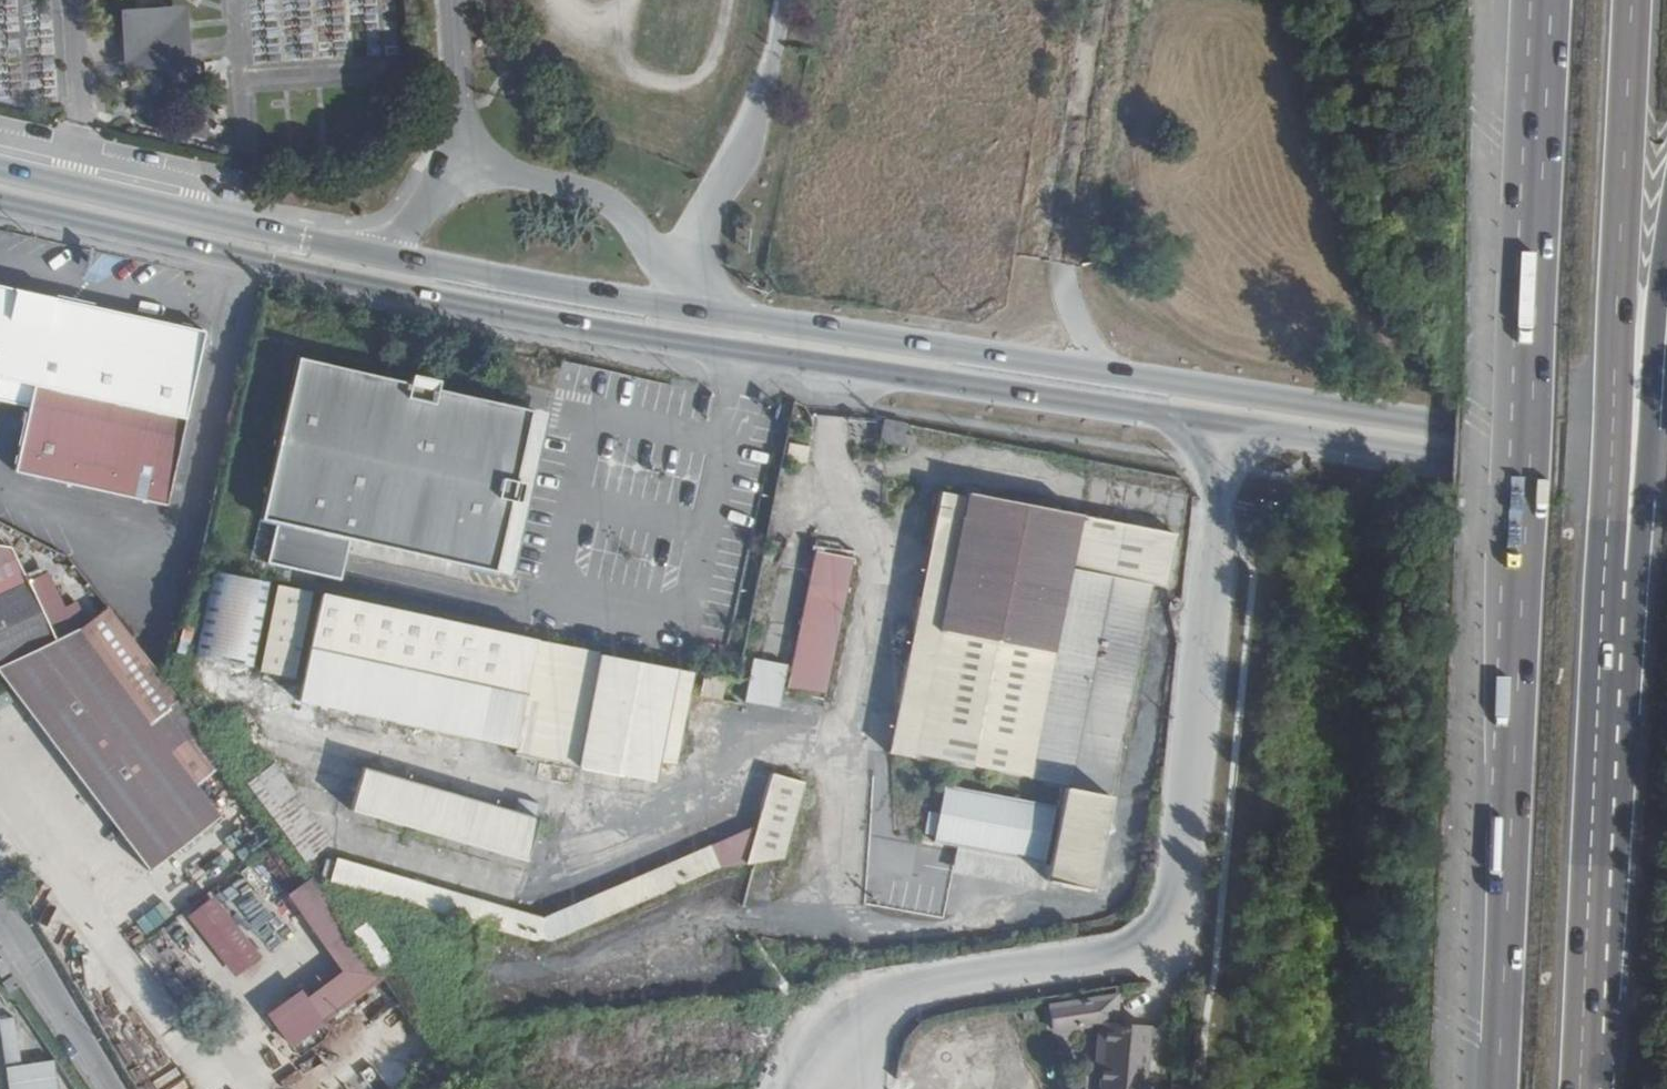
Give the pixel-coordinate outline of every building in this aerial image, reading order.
[(187,85),(182,34),(164,37),(163,28),(131,31),(134,52),(124,53),(126,79),(151,77),(152,89),(187,85)] [(247,195),(226,190),(225,194),(224,199),(245,204),(247,195)] [(200,340),(0,298),(0,386),(32,393),(13,479),(162,513),(200,340)] [(497,579),(533,416),(297,364),(260,527),(497,579)] [(1136,499),(1140,481),(1103,474),(1100,491),(1136,499)] [(1084,894),(1145,593),(1161,592),(1172,528),(961,485),(961,497),(935,491),(887,758),(1052,790),(1038,883),(1084,894)] [(839,629),(854,555),(819,547),(804,621),(839,629)] [(186,678),(437,730),(512,746),(509,763),(568,773),(594,660),(207,578),(198,620),(186,678)] [(145,754),(144,740),(78,645),(70,647),(42,591),(0,612),(0,699),(138,893),(214,837),(171,777),(145,754)] [(603,655),(580,767),(658,782),(662,761),(680,671),(603,655)] [(787,665),(754,659),(745,702),(779,709),(787,665)] [(696,674),(680,671),(662,761),(677,764),(696,674)] [(144,740),(145,754),(171,777),(202,753),(178,719),(145,742),(144,740)] [(246,785),(308,863),(335,841),(273,763),(246,785)] [(541,819),(367,767),(354,811),(528,862),(541,819)] [(1035,869),(1045,812),(938,789),(928,846),(1035,869)] [(550,913),(331,857),(325,886),(546,940),(550,913)] [(267,1012),(287,1045),(386,985),(378,972),(395,962),(369,920),(348,933),(314,877),(290,892),(341,974),(307,994),(305,989),(267,1012)] [(216,894),(188,914),(234,978),(262,958),(216,894)] [(1100,993),(1027,1009),(1033,1039),(1081,1028),(1087,1053),(1093,1052),(1101,1086),(1109,1085),(1110,1088),(1157,1088),(1153,1073),(1148,1075),(1131,1014),(1106,1020),(1100,993)] [(11,1088),(62,1088),(61,1061),(10,1063),(11,1088)]
